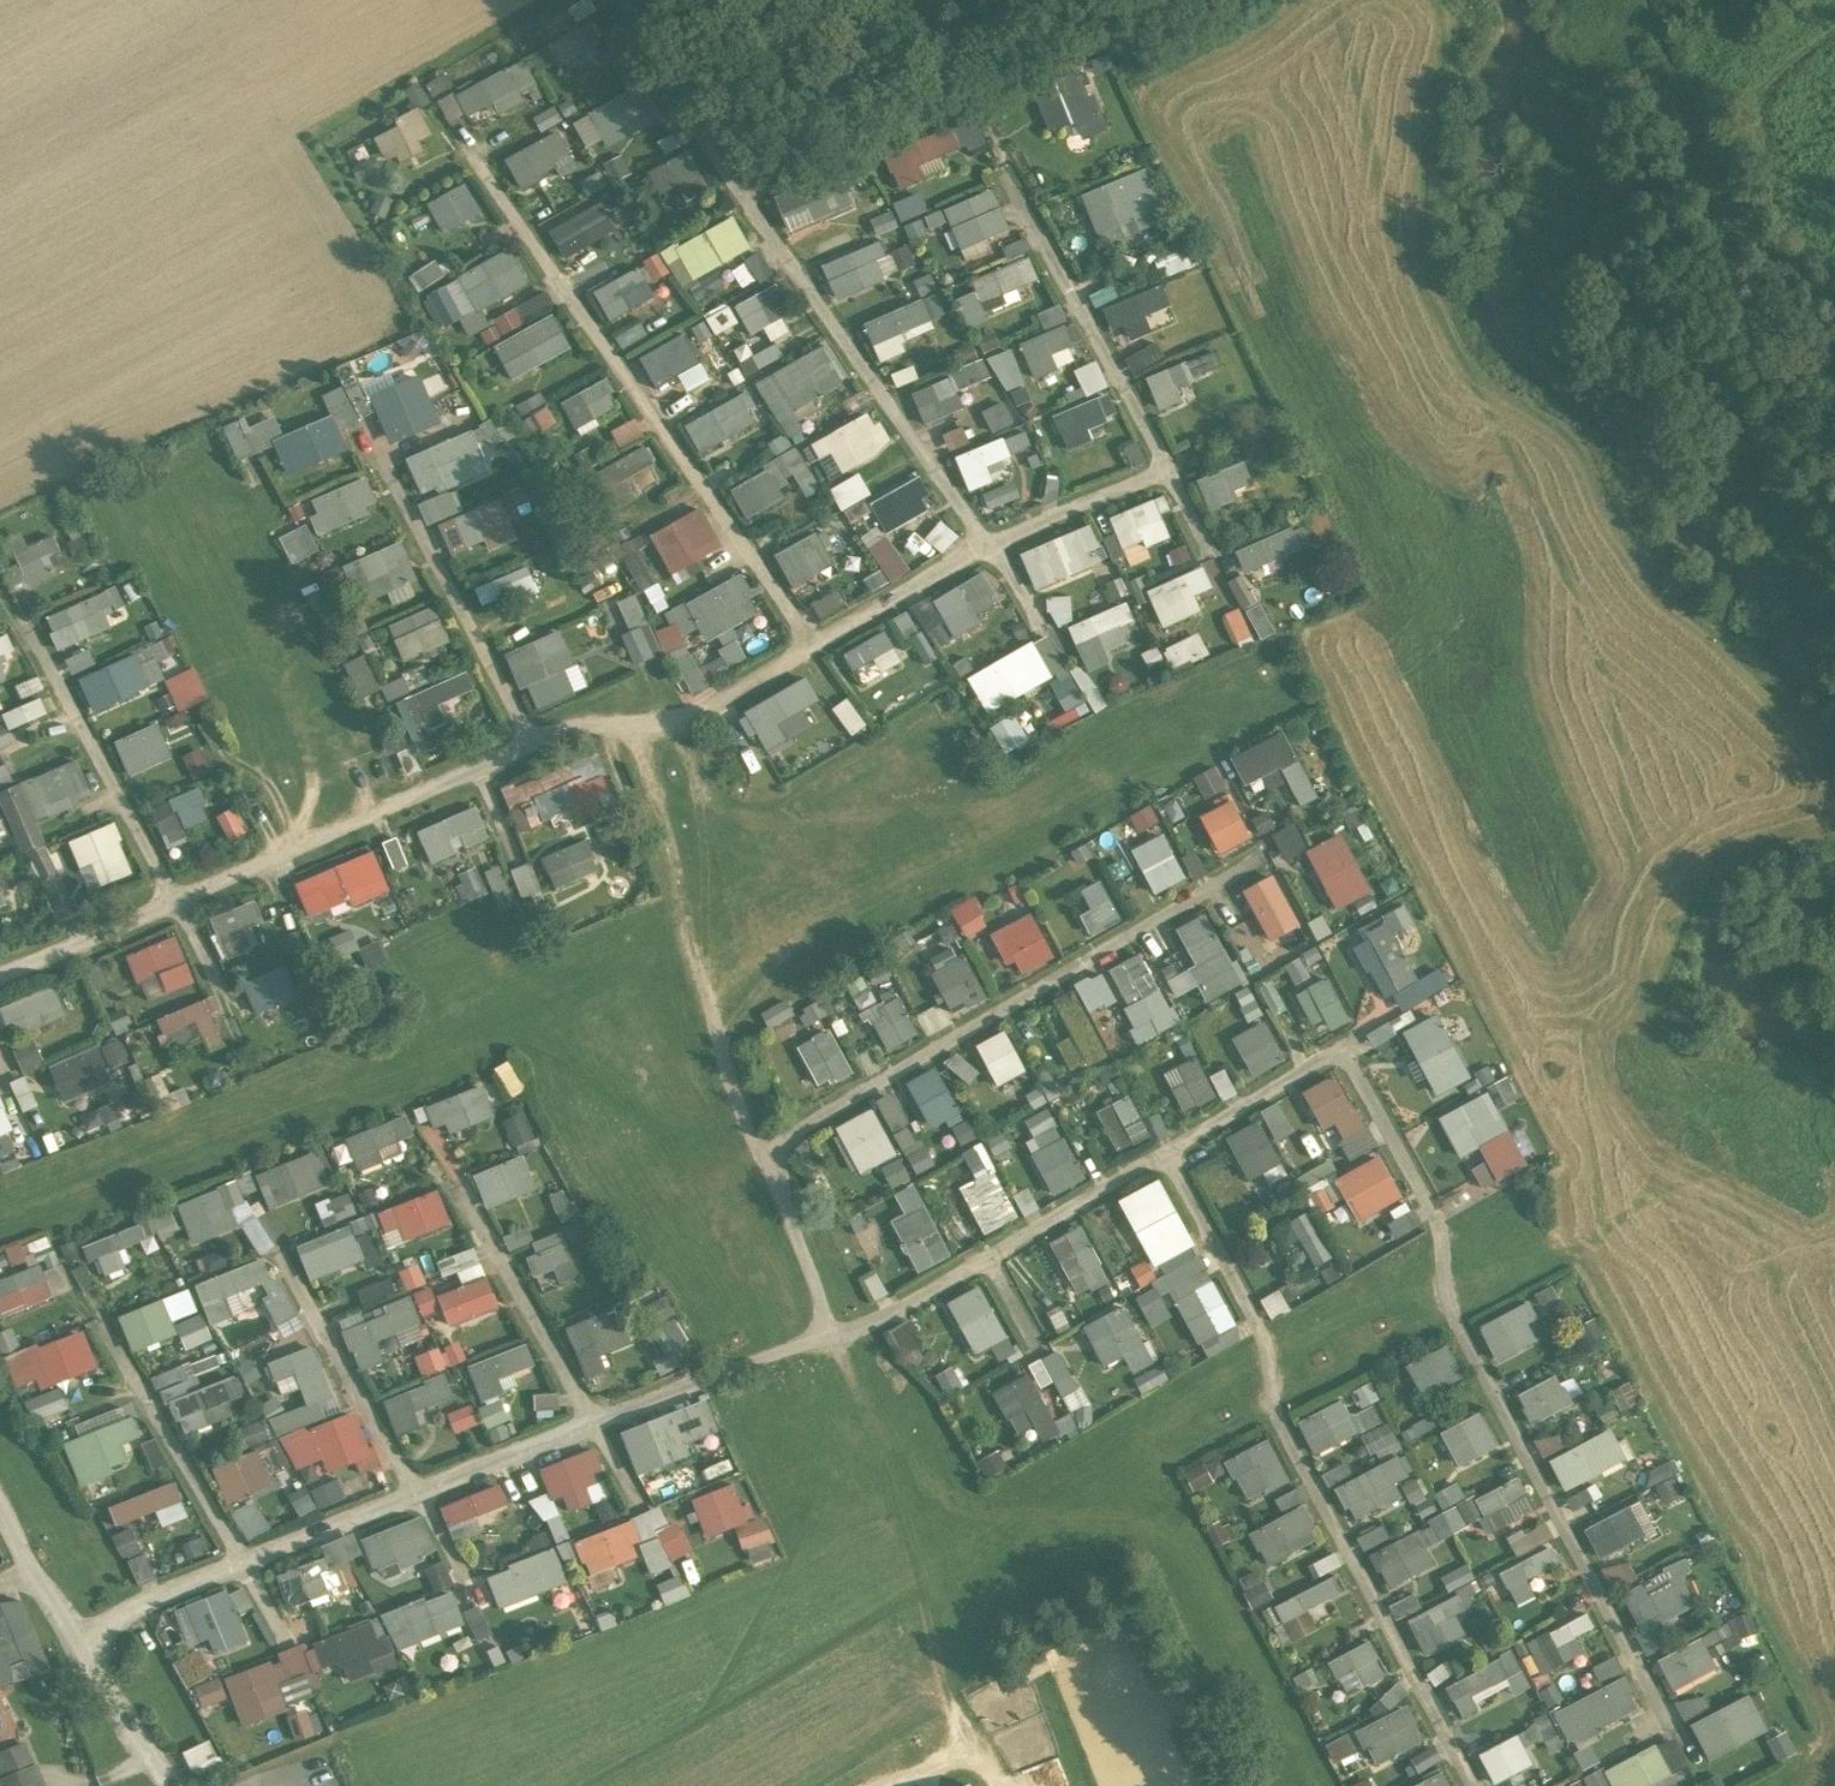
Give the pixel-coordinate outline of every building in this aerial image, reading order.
[(591,0),(582,0),(567,9),(575,22),(597,10),(591,0)] [(599,45),(588,24),(550,45),(558,61),(561,66),(599,45)] [(536,73),(558,61),(550,45),(528,57),(536,73)] [(538,83),(525,59),(506,70),(505,68),(456,95),(467,117),(493,103),(499,114),(525,101),(520,93),(538,83)] [(1077,72),(1032,90),(1049,133),(1075,122),(1082,140),(1108,130),(1093,94),(1087,97),(1077,72)] [(453,85),(446,73),(426,84),(433,96),(453,85)] [(418,108),(430,100),(417,83),(406,91),(418,108)] [(662,120),(643,83),(588,112),(589,115),(602,140),(607,149),(662,120)] [(463,114),(452,93),(437,101),(449,122),(463,114)] [(971,110),(981,132),(1000,124),(990,102),(971,110)] [(561,120),(553,107),(534,119),(541,131),(561,120)] [(432,135),(418,108),(395,120),(398,126),(375,138),(386,160),(395,156),(399,163),(424,151),(419,141),(432,135)] [(981,132),(971,110),(953,118),(968,151),(986,143),(981,132)] [(587,148),(602,140),(589,115),(574,123),(587,148)] [(958,149),(950,128),(883,155),(898,191),(923,181),(917,166),(958,149)] [(576,168),(557,132),(506,159),(522,190),(558,170),(561,176),(576,168)] [(708,191),(688,152),(646,173),(657,196),(678,186),(686,202),(708,191)] [(630,173),(622,155),(603,164),(612,182),(630,173)] [(381,170),(374,157),(353,167),(360,180),(381,170)] [(1161,209),(1145,170),(1082,196),(1099,235),(1125,224),(1129,234),(1164,219),(1160,210),(1161,209)] [(851,207),(837,172),(775,196),(789,232),(851,207)] [(607,187),(600,173),(580,182),(587,196),(607,187)] [(480,213),(464,184),(428,205),(444,233),(480,213)] [(991,190),(945,211),(962,249),(1008,229),(991,190)] [(391,198),(380,193),(372,212),(383,217),(391,198)] [(927,213),(919,193),(893,203),(901,223),(927,213)] [(587,204),(596,222),(610,215),(601,196),(587,204)] [(600,235),(585,208),(550,227),(565,254),(600,235)] [(939,211),(925,217),(929,228),(944,222),(939,211)] [(897,226),(891,212),(870,220),(876,234),(897,226)] [(750,249),(732,218),(675,249),(692,281),(750,249)] [(923,219),(904,226),(909,240),(928,233),(923,219)] [(1029,250),(1024,238),(1002,247),(1007,259),(1029,250)] [(879,243),(822,266),(836,300),(884,280),(883,278),(876,261),(885,257),(879,243)] [(890,253),(890,255),(897,272),(915,264),(907,246),(890,253)] [(680,287),(692,281),(675,249),(662,256),(680,287)] [(508,250),(459,277),(460,279),(477,309),(478,311),(481,309),(527,284),(508,250)] [(1161,278),(1191,267),(1185,250),(1155,261),(1161,278)] [(656,254),(644,261),(654,279),(667,272),(656,254)] [(890,255),(885,257),(876,261),(883,278),(897,272),(890,255)] [(771,277),(758,257),(746,265),(760,284),(771,277)] [(1037,279),(1028,258),(971,281),(976,292),(984,313),(1005,305),(1000,294),(1037,279)] [(444,275),(434,260),(409,276),(419,291),(444,275)] [(653,297),(638,269),(594,292),(610,320),(653,297)] [(724,286),(716,274),(689,289),(697,302),(724,286)] [(460,318),(477,309),(460,279),(429,296),(445,326),(460,318)] [(791,313),(775,284),(736,307),(752,335),(791,313)] [(1117,296),(1111,285),(1090,296),(1096,307),(1117,296)] [(1161,286),(1103,309),(1112,330),(1123,326),(1129,341),(1151,333),(1144,316),(1169,306),(1161,286)] [(555,308),(546,291),(494,320),(503,337),(555,308)] [(941,292),(922,301),(931,321),(950,310),(941,292)] [(984,313),(976,292),(957,299),(969,328),(987,321),(984,313)] [(922,301),(921,300),(863,325),(880,362),(905,351),(902,343),(906,341),(902,333),(931,321),(922,301)] [(1066,321),(1059,305),(1037,314),(1044,330),(1066,321)] [(738,323),(728,307),(706,319),(715,335),(738,323)] [(477,309),(460,318),(470,336),(490,325),(481,309),(478,311),(477,309)] [(570,348),(552,315),(494,347),(512,380),(570,348)] [(647,335),(639,321),(615,336),(623,349),(647,335)] [(711,335),(704,322),(694,327),(700,340),(711,335)] [(1073,346),(1065,326),(1019,345),(1034,379),(1058,369),(1052,355),(1073,346)] [(687,351),(680,339),(640,360),(655,389),(677,377),(669,361),(687,351)] [(1164,357),(1155,342),(1125,359),(1134,374),(1164,357)] [(740,365),(747,377),(781,357),(774,344),(740,365)] [(847,376),(828,345),(822,348),(821,346),(757,385),(789,438),(803,429),(792,412),(842,383),(841,380),(847,376)] [(1023,384),(1010,350),(986,360),(1000,393),(1023,384)] [(1215,351),(1185,362),(1191,376),(1220,364),(1215,351)] [(924,424),(962,408),(956,391),(990,378),(983,359),(961,368),(962,370),(949,375),(950,379),(912,393),(924,424)] [(343,386),(357,419),(373,412),(351,362),(335,369),(343,386)] [(1107,386),(1095,362),(1074,371),(1086,396),(1107,386)] [(1191,376),(1185,362),(1146,378),(1159,410),(1181,401),(1175,387),(1192,380),(1191,376)] [(918,379),(913,366),(891,375),(896,388),(918,379)] [(437,423),(418,378),(372,397),(391,442),(437,423)] [(607,379),(561,403),(575,428),(615,407),(608,394),(614,391),(607,379)] [(322,395),(332,416),(340,434),(360,425),(357,419),(343,386),(322,395)] [(546,402),(541,392),(516,406),(521,416),(546,402)] [(1108,395),(1053,417),(1067,451),(1093,440),(1089,430),(1107,422),(1105,417),(1115,413),(1108,395)] [(754,423),(739,396),(685,426),(700,453),(754,423)] [(1011,422),(1001,403),(982,412),(992,432),(1011,422)] [(556,422),(547,406),(532,414),(541,430),(556,422)] [(874,426),(867,414),(802,451),(809,463),(830,452),(842,474),(876,455),(889,440),(879,423),(874,426)] [(340,434),(332,416),(283,437),(279,439),(280,442),(284,452),(278,454),(288,475),(347,449),(340,434)] [(274,417),(249,428),(259,452),(280,442),(279,439),(283,437),(274,417)] [(259,452),(249,428),(244,418),(223,427),(238,461),(259,452)] [(643,435),(635,419),(612,431),(620,447),(643,435)] [(968,443),(962,427),(933,439),(940,455),(968,443)] [(488,472),(471,431),(406,459),(420,494),(434,489),(439,493),(488,472)] [(1265,451),(1258,432),(1236,441),(1244,460),(1265,451)] [(1003,441),(1008,455),(1029,446),(1023,433),(1003,441)] [(1002,440),(955,458),(968,491),(991,482),(985,466),(1009,457),(1008,455),(1003,441),(1002,440)] [(1145,462),(1135,442),(1123,448),(1132,468),(1145,462)] [(653,464),(643,447),(597,472),(607,489),(630,476),(653,464)] [(765,471),(730,491),(746,519),(784,497),(779,489),(788,483),(785,479),(793,474),(806,497),(820,490),(796,448),(763,467),(765,471)] [(1244,461),(1197,480),(1209,511),(1236,500),(1233,492),(1248,486),(1245,479),(1250,478),(1244,461)] [(869,494),(858,474),(830,490),(841,510),(869,494)] [(640,494),(630,476),(607,489),(616,506),(640,494)] [(928,495),(918,477),(871,503),(887,532),(927,510),(920,499),(928,495)] [(376,502),(366,478),(312,500),(318,514),(310,518),(317,536),(368,515),(365,507),(376,502)] [(1059,480),(1047,478),(1043,504),(1056,499),(1059,480)] [(1019,498),(1013,483),(983,494),(989,510),(1019,498)] [(428,525),(462,510),(455,493),(445,494),(420,504),(428,525)] [(517,539),(499,499),(439,526),(452,555),(485,540),(490,551),(517,539)] [(1153,500),(1109,518),(1115,533),(1122,549),(1123,549),(1142,541),(1145,547),(1169,538),(1153,500)] [(722,546),(700,508),(650,536),(671,574),(722,546)] [(957,537),(940,522),(924,538),(941,554),(957,537)] [(318,551),(305,525),(278,538),(291,564),(318,551)] [(1090,525),(1020,554),(1035,589),(1091,566),(1085,552),(1099,546),(1090,525)] [(1290,528),(1236,553),(1245,573),(1300,549),(1290,528)] [(15,553),(27,547),(21,533),(9,539),(15,553)] [(833,565),(815,533),(776,555),(793,587),(833,565)] [(1122,549),(1115,533),(1103,538),(1112,560),(1125,555),(1123,549),(1122,549)] [(60,552),(53,536),(27,547),(15,553),(19,564),(29,586),(55,574),(48,557),(60,552)] [(903,573),(884,537),(869,545),(882,569),(888,581),(903,573)] [(417,581),(401,542),(343,566),(359,605),(417,581)] [(641,592),(658,582),(638,550),(622,560),(641,592)] [(29,586),(19,564),(1,572),(11,593),(29,586)] [(1202,567),(1146,591),(1162,628),(1199,611),(1193,596),(1211,588),(1202,567)] [(537,593),(526,568),(476,589),(482,604),(511,592),(516,602),(537,593)] [(888,581),(882,569),(863,579),(869,591),(888,581)] [(1000,598),(985,571),(933,601),(945,621),(954,638),(981,623),(975,613),(1000,598)] [(753,597),(741,574),(684,604),(683,603),(664,613),(670,625),(675,623),(682,636),(698,628),(705,642),(758,614),(749,599),(753,597)] [(1244,610),(1258,602),(1242,575),(1229,583),(1244,610)] [(115,587),(47,618),(54,632),(51,634),(58,650),(109,627),(104,616),(124,607),(115,587)] [(847,605),(838,590),(813,605),(822,620),(847,605)] [(616,604),(628,633),(648,625),(636,596),(616,604)] [(945,621),(933,601),(930,596),(907,609),(926,633),(945,621)] [(1070,596),(1046,597),(1047,613),(1071,611),(1070,596)] [(1125,602),(1069,627),(1077,646),(1098,637),(1120,627),(1133,621),(1125,602)] [(1275,632),(1259,604),(1244,613),(1259,641),(1275,632)] [(449,641),(434,607),(390,626),(405,661),(449,641)] [(1252,641),(1238,609),(1226,615),(1240,647),(1252,641)] [(908,612),(893,619),(903,640),(918,633),(908,612)] [(954,638),(945,621),(926,633),(937,648),(954,638)] [(675,623),(670,625),(655,632),(665,654),(668,653),(685,646),(682,636),(675,623)] [(660,654),(648,625),(628,633),(621,636),(633,665),(660,654)] [(1120,627),(1098,637),(1105,652),(1127,642),(1120,627)] [(575,665),(561,631),(505,654),(520,689),(528,686),(538,712),(576,696),(565,669),(575,665)] [(900,662),(884,632),(843,655),(853,672),(873,660),(880,673),(900,662)] [(7,634),(0,637),(0,664),(5,662),(2,655),(14,650),(7,634)] [(1047,635),(1031,644),(1050,679),(1066,670),(1047,635)] [(1206,653),(1197,635),(1163,652),(1172,670),(1206,653)] [(1098,637),(1077,646),(1088,670),(1109,661),(1105,652),(1098,637)] [(747,659),(735,640),(718,651),(722,656),(730,670),(747,659)] [(1050,679),(1031,644),(969,677),(987,712),(1050,679)] [(1146,649),(1150,666),(1166,662),(1161,645),(1146,649)] [(710,687),(685,646),(668,653),(694,697),(710,687)] [(96,664),(89,649),(66,660),(73,675),(96,664)] [(381,688),(365,655),(343,665),(360,698),(381,688)] [(94,710),(164,679),(154,658),(138,665),(133,656),(81,679),(94,710)] [(716,680),(730,670),(722,656),(707,666),(716,680)] [(1081,664),(1070,671),(1095,712),(1106,706),(1081,664)] [(432,682),(424,665),(401,675),(403,678),(409,692),(432,682)] [(207,698),(193,668),(165,681),(179,711),(207,698)] [(1083,702),(1066,670),(1050,679),(1067,711),(1083,702)] [(474,689),(467,672),(413,696),(426,723),(451,712),(446,701),(474,689)] [(22,699),(43,689),(37,676),(16,686),(22,699)] [(389,702),(409,692),(403,678),(382,687),(389,702)] [(805,678),(745,712),(767,751),(785,740),(776,724),(818,701),(805,678)] [(40,698),(2,715),(9,731),(47,714),(40,698)] [(865,723),(848,698),(833,709),(851,733),(865,723)] [(1089,713),(1084,703),(1047,723),(1051,732),(1089,713)] [(188,720),(184,712),(166,719),(170,728),(188,720)] [(1027,739),(1013,715),(991,728),(1005,751),(1027,739)] [(171,757),(156,724),(115,742),(129,775),(171,757)] [(3,725),(0,726),(0,749),(11,744),(3,725)] [(1317,798),(1282,732),(1231,758),(1246,787),(1261,779),(1268,792),(1287,782),(1300,807),(1317,798)] [(419,769),(409,747),(395,753),(405,776),(419,769)] [(210,771),(201,750),(184,757),(193,778),(210,771)] [(607,776),(597,752),(514,788),(512,783),(501,788),(520,832),(573,809),(577,819),(611,805),(606,793),(608,792),(602,778),(607,776)] [(0,758),(0,786),(10,781),(0,758)] [(76,760),(20,783),(35,820),(91,797),(76,760)] [(1224,787),(1213,768),(1194,778),(1205,798),(1224,787)] [(0,792),(0,798),(23,854),(46,845),(35,820),(20,783),(0,792)] [(199,789),(171,801),(183,829),(185,829),(207,819),(201,804),(204,802),(199,789)] [(1338,798),(1327,791),(1316,807),(1327,814),(1338,798)] [(171,801),(151,809),(168,849),(190,840),(185,829),(183,829),(171,801)] [(1250,838),(1231,801),(1200,817),(1219,854),(1250,838)] [(1157,822),(1148,806),(1129,817),(1138,833),(1157,822)] [(1363,823),(1354,806),(1340,814),(1349,831),(1363,823)] [(489,838),(476,807),(418,832),(431,863),(455,852),(450,840),(460,835),(466,848),(489,838)] [(245,833),(232,809),(218,817),(231,840),(245,833)] [(1275,826),(1267,812),(1253,820),(1260,834),(1275,826)] [(622,823),(600,828),(605,852),(628,847),(622,823)] [(110,824),(69,842),(90,890),(131,872),(110,824)] [(1305,849),(1292,824),(1272,834),(1285,859),(1305,849)] [(1369,892),(1339,834),(1306,851),(1337,909),(1369,892)] [(466,848),(460,835),(450,840),(455,852),(466,848)] [(1184,877),(1161,835),(1131,851),(1154,893),(1184,877)] [(407,863),(396,837),(382,843),(393,869),(407,863)] [(586,840),(541,859),(553,888),(598,870),(586,840)] [(1092,856),(1086,845),(1073,852),(1079,863),(1092,856)] [(25,856),(39,883),(58,873),(44,847),(25,856)] [(1206,872),(1194,851),(1181,858),(1193,879),(1206,872)] [(389,891),(373,852),(296,884),(309,916),(348,900),(351,907),(389,891)] [(537,892),(526,864),(512,870),(523,897),(537,892)] [(515,905),(499,867),(484,873),(500,912),(515,905)] [(486,892),(476,868),(459,875),(462,884),(469,900),(486,892)] [(76,909),(58,873),(39,883),(57,919),(76,909)] [(1298,925),(1271,876),(1243,891),(1270,940),(1281,934),(1298,925)] [(1119,918),(1099,881),(1082,890),(1092,909),(1081,915),(1090,933),(1119,918)] [(469,900),(462,884),(456,887),(462,902),(469,900)] [(1024,899),(1017,884),(1008,888),(1016,903),(1024,899)] [(984,913),(974,896),(951,910),(961,927),(979,916),(984,913)] [(1360,914),(1374,907),(1369,897),(1355,905),(1360,914)] [(262,922),(253,901),(210,919),(219,940),(244,929),(262,922)] [(1412,924),(1403,906),(1384,915),(1393,933),(1412,924)] [(1053,957),(1030,913),(990,934),(1005,964),(1013,960),(1021,974),(1053,957)] [(1241,982),(1204,914),(1176,929),(1196,965),(1188,970),(1196,984),(1205,1002),(1241,982)] [(979,916),(961,927),(967,936),(985,926),(979,916)] [(1330,933),(1321,916),(1308,923),(1317,940),(1330,933)] [(1415,980),(1386,923),(1367,933),(1370,940),(1387,972),(1375,978),(1384,996),(1415,980)] [(1298,925),(1281,934),(1289,949),(1306,940),(1298,925)] [(244,929),(219,940),(227,960),(253,950),(244,929)] [(358,948),(350,930),(331,939),(339,957),(358,948)] [(915,944),(907,930),(885,943),(893,956),(915,944)] [(304,950),(295,931),(283,936),(292,955),(304,950)] [(193,981),(175,937),(127,956),(138,982),(140,982),(147,999),(193,981)] [(388,957),(380,940),(361,949),(369,966),(388,957)] [(1387,972),(1370,940),(1353,948),(1367,975),(1372,972),(1375,978),(1387,972)] [(1158,992),(1138,953),(1121,962),(1123,965),(1110,972),(1129,1008),(1158,992)] [(987,998),(964,954),(945,964),(947,967),(932,974),(952,1013),(967,1006),(968,1008),(987,998)] [(1285,966),(1295,984),(1309,976),(1299,958),(1285,966)] [(107,984),(98,962),(86,967),(94,988),(107,984)] [(298,995),(285,965),(244,984),(257,1013),(298,995)] [(1196,984),(1188,970),(1168,980),(1176,995),(1196,984)] [(871,988),(863,975),(845,986),(853,999),(871,988)] [(1348,1021),(1326,978),(1307,987),(1308,989),(1297,995),(1312,1025),(1323,1019),(1329,1030),(1348,1021)] [(52,986),(0,1009),(0,1010),(12,1038),(65,1015),(52,986)] [(1262,1014),(1247,987),(1233,995),(1248,1022),(1262,1014)] [(1286,1009),(1274,987),(1261,994),(1273,1016),(1286,1009)] [(1106,1056),(1072,991),(1053,1001),(1071,1036),(1057,1043),(1071,1070),(1086,1062),(1087,1066),(1106,1056)] [(209,1051),(224,1045),(211,1014),(219,1010),(213,997),(159,1019),(169,1045),(177,1041),(180,1049),(204,1039),(209,1051)] [(887,1050),(917,1033),(897,998),(875,1010),(879,1018),(871,1023),(887,1050)] [(794,1016),(786,1001),(762,1013),(770,1028),(794,1016)] [(817,1002),(800,1011),(807,1025),(825,1016),(817,1002)] [(125,1009),(108,1016),(116,1033),(133,1026),(125,1009)] [(1470,1078),(1436,1015),(1401,1034),(1435,1096),(1470,1078)] [(110,1029),(99,1022),(93,1032),(103,1039),(110,1029)] [(1283,1059),(1263,1022),(1233,1038),(1253,1075),(1283,1059)] [(1394,1034),(1388,1023),(1367,1035),(1373,1046),(1394,1034)] [(1194,1053),(1181,1027),(1171,1032),(1184,1058),(1194,1053)] [(853,1073),(828,1030),(796,1048),(817,1085),(828,1079),(831,1085),(853,1073)] [(1025,1072),(1004,1030),(987,1039),(988,1041),(978,1046),(997,1084),(1011,1077),(1015,1085),(1026,1080),(1023,1073),(1025,1072)] [(45,1066),(34,1041),(13,1050),(23,1075),(45,1066)] [(126,1060),(117,1041),(102,1048),(111,1068),(126,1060)] [(97,1047),(49,1067),(64,1102),(112,1082),(97,1047)] [(980,1073),(956,1054),(947,1066),(971,1085),(980,1073)] [(512,1056),(498,1063),(512,1093),(526,1086),(512,1056)] [(1215,1098),(1196,1058),(1164,1073),(1182,1111),(1195,1105),(1196,1107),(1215,1098)] [(1060,1095),(1046,1069),(1036,1075),(1049,1101),(1060,1095)] [(957,1111),(935,1070),(907,1085),(929,1126),(957,1111)] [(1235,1094),(1223,1070),(1209,1077),(1222,1101),(1235,1094)] [(37,1106),(24,1077),(9,1083),(23,1112),(37,1106)] [(1350,1110),(1332,1077),(1303,1093),(1323,1129),(1334,1123),(1343,1139),(1364,1127),(1354,1108),(1350,1110)] [(1507,1077),(1488,1086),(1499,1108),(1517,1099),(1507,1077)] [(494,1116),(482,1085),(426,1107),(434,1128),(446,1123),(449,1133),(494,1116)] [(1035,1107),(1045,1102),(1038,1089),(1028,1095),(1035,1107)] [(134,1091),(122,1097),(127,1107),(138,1102),(134,1091)] [(892,1093),(876,1101),(892,1132),(908,1123),(892,1093)] [(1525,1164),(1486,1093),(1439,1119),(1460,1157),(1478,1147),(1485,1161),(1496,1180),(1525,1164)] [(1149,1137),(1128,1096),(1097,1112),(1117,1150),(1132,1142),(1134,1145),(1149,1137)] [(0,1101),(0,1135),(6,1132),(12,1129),(0,1101)] [(120,1117),(114,1103),(100,1110),(106,1123),(120,1117)] [(1291,1131),(1276,1103),(1259,1112),(1274,1140),(1291,1131)] [(896,1154),(871,1109),(837,1127),(861,1173),(896,1154)] [(1055,1125),(1047,1109),(1026,1120),(1034,1136),(1055,1125)] [(1167,1133),(1158,1112),(1147,1117),(1156,1138),(1167,1133)] [(532,1137),(523,1114),(504,1121),(513,1145),(532,1137)] [(413,1135),(406,1116),(345,1139),(353,1159),(356,1158),(361,1170),(382,1162),(377,1149),(413,1135)] [(977,1137),(968,1120),(952,1128),(961,1145),(977,1137)] [(1280,1163),(1258,1122),(1226,1138),(1249,1180),(1280,1163)] [(1525,1153),(1535,1147),(1523,1125),(1513,1131),(1525,1153)] [(1366,1126),(1364,1127),(1343,1139),(1338,1142),(1349,1161),(1377,1145),(1366,1126)] [(910,1158),(925,1149),(920,1140),(915,1143),(907,1128),(894,1135),(907,1159),(910,1158)] [(1041,1149),(1061,1139),(1055,1129),(1036,1139),(1041,1149)] [(6,1132),(0,1135),(0,1158),(15,1152),(6,1132)] [(1002,1134),(988,1141),(995,1155),(1009,1147),(1002,1134)] [(1084,1178),(1063,1138),(1061,1139),(1041,1149),(1031,1154),(1053,1195),(1084,1178)] [(985,1157),(980,1147),(969,1152),(974,1163),(985,1157)] [(918,1172),(933,1164),(925,1149),(910,1158),(918,1172)] [(316,1151),(256,1176),(270,1210),(274,1208),(330,1185),(316,1151)] [(1401,1198),(1377,1156),(1336,1180),(1359,1221),(1401,1198)] [(533,1187),(521,1159),(479,1176),(490,1204),(533,1187)] [(909,1179),(899,1159),(883,1168),(893,1188),(909,1179)] [(1336,1171),(1329,1159),(1295,1179),(1301,1191),(1336,1171)] [(1496,1180),(1485,1161),(1472,1169),(1482,1188),(1496,1180)] [(1016,1217),(992,1170),(960,1187),(985,1234),(1016,1217)] [(251,1174),(235,1181),(242,1198),(258,1192),(251,1174)] [(1194,1245),(1158,1180),(1118,1201),(1154,1267),(1194,1245)] [(220,1189),(178,1206),(194,1244),(236,1227),(228,1208),(244,1202),(242,1198),(235,1181),(220,1187),(220,1189)] [(913,1185),(897,1193),(904,1206),(920,1197),(913,1185)] [(1039,1208),(1027,1188),(1013,1196),(1025,1217),(1039,1208)] [(575,1217),(562,1190),(550,1196),(562,1223),(575,1217)] [(449,1224),(436,1191),(392,1208),(405,1241),(449,1224)] [(329,1200),(338,1221),(356,1214),(347,1193),(329,1200)] [(329,1199),(316,1204),(325,1226),(338,1221),(329,1200),(329,1199)] [(178,1228),(166,1201),(147,1210),(159,1237),(178,1228)] [(247,1201),(244,1202),(228,1208),(236,1227),(240,1225),(259,1255),(274,1245),(271,1240),(257,1218),(247,1201)] [(950,1256),(923,1204),(890,1222),(917,1273),(950,1256)] [(270,1210),(257,1218),(271,1240),(284,1232),(274,1208),(270,1210)] [(391,1247),(405,1241),(392,1208),(378,1213),(383,1227),(391,1247)] [(1421,1224),(1412,1209),(1388,1223),(1396,1238),(1421,1224)] [(371,1231),(383,1227),(378,1213),(366,1218),(371,1231)] [(1330,1256),(1306,1213),(1290,1221),(1314,1265),(1330,1256)] [(349,1225),(355,1238),(370,1232),(364,1219),(349,1225)] [(583,1222),(564,1230),(570,1243),(589,1236),(583,1222)] [(138,1225),(83,1247),(89,1262),(99,1258),(119,1250),(144,1240),(138,1225)] [(355,1238),(349,1225),(297,1246),(311,1280),(363,1259),(355,1238)] [(1101,1264),(1080,1226),(1049,1243),(1069,1280),(1081,1274),(1090,1291),(1108,1282),(1098,1265),(1101,1264)] [(533,1240),(527,1227),(503,1237),(508,1251),(533,1240)] [(537,1254),(566,1242),(562,1231),(533,1243),(537,1254)] [(78,1258),(72,1241),(62,1245),(68,1262),(78,1258)] [(573,1260),(566,1242),(537,1254),(525,1258),(533,1277),(554,1268),(573,1260)] [(25,1261),(19,1243),(7,1248),(13,1265),(25,1261)] [(479,1263),(473,1248),(436,1262),(442,1277),(479,1263)] [(40,1265),(43,1272),(60,1265),(55,1250),(37,1257),(40,1265)] [(125,1266),(119,1250),(99,1258),(105,1274),(125,1266)] [(205,1255),(179,1262),(185,1282),(210,1275),(205,1255)] [(1207,1269),(1200,1255),(1150,1282),(1153,1289),(1137,1298),(1152,1326),(1170,1316),(1160,1297),(1169,1291),(1197,1344),(1201,1342),(1232,1326),(1209,1282),(1211,1281),(1205,1271),(1207,1269)] [(232,1317),(225,1298),(263,1283),(272,1280),(263,1258),(195,1285),(211,1325),(232,1317)] [(573,1260),(554,1268),(559,1282),(579,1275),(573,1260)] [(1153,1277),(1145,1261),(1132,1267),(1140,1284),(1153,1277)] [(60,1265),(43,1272),(52,1297),(72,1289),(63,1264),(60,1265)] [(95,1285),(83,1264),(72,1271),(85,1292),(95,1285)] [(463,1286),(486,1277),(481,1264),(458,1273),(463,1286)] [(40,1265),(0,1281),(0,1312),(2,1317),(52,1297),(43,1272),(40,1265)] [(424,1282),(416,1265),(402,1271),(410,1289),(424,1282)] [(887,1294),(874,1271),(860,1278),(872,1301),(887,1294)] [(278,1277),(272,1280),(263,1283),(269,1295),(263,1299),(278,1324),(298,1313),(278,1277)] [(498,1307),(486,1277),(463,1286),(438,1296),(449,1326),(498,1307)] [(1557,1296),(1551,1285),(1534,1294),(1540,1305),(1557,1296)] [(1014,1352),(978,1286),(947,1303),(975,1354),(990,1346),(998,1361),(1014,1352)] [(438,1310),(429,1288),(415,1294),(424,1315),(438,1310)] [(188,1289),(162,1300),(170,1319),(196,1309),(188,1289)] [(1289,1308),(1278,1290),(1263,1299),(1273,1317),(1289,1308)] [(417,1324),(421,1323),(410,1295),(339,1323),(350,1351),(353,1349),(361,1370),(383,1361),(375,1341),(397,1332),(402,1345),(422,1337),(417,1324)] [(170,1319),(162,1300),(118,1317),(132,1352),(176,1334),(170,1319)] [(1528,1303),(1479,1327),(1496,1360),(1536,1340),(1527,1322),(1536,1318),(1528,1303)] [(1070,1328),(1059,1306),(1047,1312),(1058,1334),(1070,1328)] [(1123,1307),(1083,1328),(1103,1366),(1123,1355),(1133,1373),(1152,1363),(1123,1307)] [(615,1308),(565,1328),(586,1379),(606,1370),(600,1355),(629,1343),(615,1308)] [(211,1339),(200,1314),(176,1325),(187,1350),(211,1339)] [(1605,1336),(1595,1318),(1576,1328),(1585,1346),(1605,1336)] [(687,1340),(674,1319),(662,1326),(675,1348),(687,1340)] [(921,1343),(909,1319),(890,1330),(902,1352),(921,1343)] [(662,1355),(675,1348),(662,1326),(649,1333),(662,1355)] [(1239,1340),(1232,1326),(1201,1342),(1208,1357),(1239,1340)] [(12,1327),(0,1333),(0,1347),(4,1355),(21,1348),(12,1327)] [(97,1367),(83,1331),(38,1348),(37,1344),(3,1357),(15,1388),(36,1380),(40,1389),(97,1367)] [(438,1348),(416,1357),(423,1377),(465,1361),(458,1342),(445,1347),(447,1351),(440,1354),(438,1348)] [(534,1365),(526,1344),(468,1366),(482,1402),(504,1393),(498,1379),(534,1365)] [(331,1396),(312,1346),(267,1363),(274,1381),(295,1373),(307,1405),(331,1396)] [(1462,1376),(1446,1346),(1406,1366),(1421,1397),(1462,1376)] [(1076,1388),(1056,1351),(1041,1359),(1053,1380),(1062,1396),(1076,1388)] [(679,1366),(672,1352),(653,1362),(661,1376),(679,1366)] [(190,1364),(195,1377),(219,1366),(214,1354),(190,1364)] [(260,1376),(251,1359),(238,1366),(247,1383),(260,1376)] [(1053,1380),(1041,1359),(1028,1366),(1040,1387),(1053,1380)] [(189,1362),(181,1365),(187,1380),(195,1377),(190,1364),(189,1362)] [(187,1380),(181,1365),(151,1378),(157,1392),(161,1390),(183,1381),(187,1380)] [(1166,1379),(1159,1366),(1135,1379),(1142,1392),(1166,1379)] [(962,1387),(951,1367),(936,1375),(947,1395),(962,1387)] [(426,1385),(384,1401),(397,1436),(421,1427),(414,1411),(452,1396),(443,1374),(424,1381),(426,1385)] [(1060,1432),(1028,1374),(993,1393),(1008,1419),(1010,1418),(1018,1434),(1034,1426),(1043,1442),(1060,1432)] [(242,1397),(233,1376),(188,1394),(169,1402),(178,1423),(180,1422),(228,1403),(242,1397)] [(1531,1426),(1573,1404),(1564,1387),(1561,1388),(1554,1376),(1518,1395),(1525,1409),(1523,1410),(1531,1426)] [(183,1381),(161,1390),(166,1403),(169,1402),(188,1394),(183,1381)] [(1377,1399),(1369,1383),(1353,1391),(1361,1407),(1377,1399)] [(1611,1392),(1620,1409),(1635,1401),(1625,1384),(1611,1392)] [(1076,1388),(1062,1396),(1070,1413),(1084,1405),(1091,1405),(1080,1386),(1076,1388)] [(67,1408),(59,1388),(29,1400),(37,1420),(67,1408)] [(1614,1415),(1602,1391),(1590,1397),(1602,1421),(1614,1415)] [(559,1409),(558,1393),(534,1395),(535,1411),(559,1409)] [(340,1413),(334,1395),(331,1396),(307,1405),(269,1419),(277,1437),(340,1413)] [(509,1419),(500,1400),(479,1409),(488,1428),(509,1419)] [(706,1400),(620,1433),(637,1475),(687,1455),(683,1445),(718,1431),(706,1400)] [(1350,1417),(1341,1400),(1297,1423),(1314,1454),(1358,1431),(1359,1433),(1380,1422),(1372,1405),(1350,1417)] [(228,1403),(180,1422),(186,1435),(233,1416),(228,1403)] [(477,1421),(470,1406),(449,1415),(456,1430),(477,1421)] [(370,1453),(354,1412),(306,1430),(305,1427),(280,1437),(296,1468),(320,1458),(327,1473),(355,1461),(360,1473),(380,1466),(375,1452),(370,1453)] [(1478,1413),(1441,1433),(1459,1467),(1497,1448),(1478,1413)] [(1436,1426),(1430,1415),(1402,1431),(1407,1442),(1436,1426)] [(139,1435),(132,1417),(64,1443),(81,1486),(113,1474),(110,1466),(128,1459),(121,1442),(139,1435)] [(270,1439),(263,1420),(235,1430),(242,1448),(270,1439)] [(1387,1423),(1361,1437),(1371,1454),(1375,1452),(1380,1462),(1401,1451),(1387,1423)] [(1625,1459),(1609,1429),(1549,1461),(1565,1491),(1625,1459)] [(1564,1446),(1558,1436),(1534,1440),(1544,1457),(1564,1446)] [(256,1451),(266,1475),(292,1465),(287,1454),(284,1456),(278,1438),(255,1447),(256,1451)] [(1287,1478),(1267,1439),(1225,1462),(1245,1500),(1287,1478)] [(600,1469),(593,1450),(540,1470),(549,1493),(552,1500),(553,1499),(564,1495),(570,1511),(590,1503),(584,1487),(595,1483),(591,1472),(600,1469)] [(1008,1465),(999,1450),(978,1462),(986,1477),(1008,1465)] [(266,1475),(256,1451),(214,1468),(228,1503),(270,1486),(266,1475)] [(1408,1476),(1398,1456),(1335,1489),(1345,1509),(1349,1507),(1355,1519),(1400,1496),(1394,1483),(1408,1476)] [(1352,1475),(1345,1462),(1322,1475),(1329,1487),(1352,1475)] [(1211,1480),(1202,1464),(1185,1473),(1194,1489),(1211,1480)] [(1671,1475),(1665,1464),(1644,1474),(1649,1486),(1671,1475)] [(1475,1499),(1484,1517),(1526,1494),(1517,1477),(1476,1499),(1475,1499)] [(1672,1478),(1656,1485),(1664,1504),(1680,1497),(1672,1478)] [(345,1498),(338,1479),(313,1490),(321,1508),(345,1498)] [(595,1483),(584,1487),(590,1503),(593,1502),(612,1494),(606,1479),(595,1483)] [(1423,1496),(1415,1479),(1403,1485),(1411,1502),(1423,1496)] [(183,1501),(175,1482),(110,1507),(118,1526),(156,1511),(183,1501)] [(1464,1498),(1456,1483),(1435,1494),(1443,1509),(1464,1498)] [(506,1504),(499,1485),(441,1508),(448,1527),(473,1517),(506,1504)] [(746,1522),(733,1485),(692,1500),(705,1537),(735,1526),(746,1522)] [(1307,1500),(1300,1486),(1275,1499),(1283,1513),(1307,1500)] [(1575,1506),(1594,1496),(1589,1486),(1570,1496),(1575,1506)] [(316,1508),(304,1488),(290,1497),(301,1517),(316,1508)] [(552,1500),(549,1493),(530,1501),(546,1520),(556,1543),(569,1538),(553,1499),(552,1500)] [(1491,1533),(1536,1509),(1528,1493),(1526,1494),(1484,1517),(1483,1517),(1491,1533)] [(622,1521),(612,1494),(593,1502),(603,1528),(622,1521)] [(1475,1499),(1476,1499),(1474,1495),(1456,1505),(1457,1506),(1467,1526),(1483,1517),(1484,1517),(1475,1499)] [(183,1501),(156,1511),(162,1527),(189,1517),(183,1501)] [(271,1529),(252,1503),(231,1514),(249,1542),(271,1529)] [(1303,1505),(1249,1534),(1265,1566),(1315,1540),(1310,1530),(1315,1528),(1303,1505)] [(1437,1542),(1467,1526),(1457,1506),(1427,1522),(1437,1542)] [(656,1535),(669,1527),(659,1507),(632,1518),(632,1520),(640,1540),(641,1543),(657,1537),(656,1535)] [(1644,1535),(1629,1507),(1585,1530),(1600,1558),(1644,1535)] [(426,1530),(420,1517),(361,1540),(374,1571),(397,1562),(400,1569),(424,1559),(423,1556),(436,1548),(426,1530)] [(473,1517),(448,1527),(453,1540),(478,1530),(473,1517)] [(775,1541),(763,1517),(746,1522),(735,1526),(742,1549),(747,1547),(752,1564),(774,1557),(769,1544),(775,1541)] [(632,1520),(575,1543),(581,1559),(583,1563),(586,1562),(591,1574),(637,1557),(632,1544),(640,1540),(632,1520)] [(1218,1521),(1207,1526),(1217,1546),(1227,1540),(1218,1521)] [(1516,1556),(1553,1537),(1545,1521),(1508,1540),(1516,1556)] [(689,1548),(675,1524),(669,1527),(656,1535),(657,1537),(670,1559),(689,1548)] [(1388,1539),(1381,1526),(1356,1539),(1363,1552),(1388,1539)] [(141,1550),(131,1528),(113,1535),(122,1558),(141,1550)] [(1419,1530),(1368,1556),(1377,1573),(1380,1571),(1388,1587),(1432,1565),(1423,1548),(1427,1546),(1419,1530)] [(338,1539),(347,1560),(362,1554),(353,1533),(338,1539)] [(203,1537),(183,1544),(189,1561),(209,1553),(203,1537)] [(657,1537),(641,1543),(639,1544),(651,1574),(674,1566),(670,1559),(657,1537)] [(338,1539),(321,1546),(332,1572),(349,1566),(347,1560),(338,1539)] [(581,1559),(575,1543),(573,1539),(557,1546),(565,1566),(581,1559)] [(492,1568),(494,1545),(478,1543),(476,1566),(492,1568)] [(1550,1547),(1499,1573),(1506,1589),(1508,1587),(1517,1604),(1533,1596),(1524,1579),(1558,1562),(1550,1547)] [(500,1608),(568,1582),(554,1548),(508,1566),(509,1569),(488,1577),(500,1608)] [(156,1579),(145,1553),(128,1560),(139,1586),(156,1579)] [(1334,1554),(1309,1566),(1314,1578),(1339,1565),(1334,1554)] [(426,1562),(432,1588),(454,1583),(448,1557),(426,1562)] [(332,1592),(319,1559),(277,1576),(289,1608),(332,1592)] [(1664,1573),(1622,1594),(1642,1633),(1695,1604),(1683,1580),(1686,1569),(1689,1567),(1684,1559),(1662,1570),(1664,1573)] [(1629,1563),(1602,1569),(1612,1591),(1637,1580),(1629,1563)] [(1473,1577),(1466,1565),(1442,1578),(1449,1590),(1473,1577)] [(356,1584),(349,1566),(332,1572),(340,1591),(356,1584)] [(1344,1590),(1336,1574),(1275,1607),(1283,1622),(1305,1610),(1344,1590)] [(682,1586),(678,1576),(658,1584),(665,1605),(690,1595),(685,1584),(682,1586)] [(1252,1607),(1271,1597),(1264,1582),(1244,1593),(1252,1607)] [(1455,1591),(1457,1595),(1464,1609),(1469,1606),(1472,1600),(1471,1594),(1476,1593),(1471,1583),(1455,1591)] [(260,1619),(241,1587),(229,1593),(248,1626),(260,1619)] [(244,1640),(225,1591),(188,1606),(201,1640),(207,1655),(244,1640)] [(424,1598),(381,1616),(398,1650),(464,1623),(452,1592),(426,1602),(424,1598)] [(1420,1607),(1413,1593),(1390,1605),(1397,1619),(1420,1607)] [(1457,1595),(1407,1620),(1424,1654),(1464,1635),(1454,1614),(1464,1609),(1457,1595)] [(1,1687),(12,1682),(13,1675),(10,1666),(24,1660),(31,1677),(52,1670),(21,1601),(0,1603),(0,1686),(1,1687)] [(190,1645),(201,1640),(188,1606),(176,1611),(190,1645)] [(491,1632),(477,1606),(464,1613),(478,1640),(491,1632)] [(1305,1610),(1283,1622),(1293,1640),(1315,1629),(1305,1610)] [(1549,1631),(1526,1644),(1542,1673),(1582,1652),(1574,1636),(1593,1626),(1586,1614),(1550,1633),(1549,1631)] [(371,1622),(314,1643),(322,1668),(336,1664),(345,1670),(349,1680),(374,1671),(370,1660),(394,1652),(388,1636),(377,1640),(371,1622)] [(1699,1638),(1710,1658),(1737,1643),(1726,1623),(1699,1638)] [(1710,1658),(1699,1638),(1657,1661),(1673,1692),(1716,1669),(1710,1658)] [(1386,1672),(1369,1640),(1328,1663),(1337,1679),(1353,1671),(1361,1686),(1386,1672)] [(321,1686),(304,1643),(278,1654),(295,1696),(321,1686)] [(188,1644),(179,1649),(194,1678),(209,1670),(198,1650),(193,1653),(188,1644)] [(505,1661),(498,1646),(488,1651),(495,1665),(505,1661)] [(523,1658),(517,1647),(506,1653),(512,1663),(523,1658)] [(1483,1669),(1445,1688),(1452,1702),(1453,1701),(1462,1717),(1478,1709),(1471,1696),(1505,1679),(1513,1695),(1529,1687),(1510,1649),(1499,1655),(1500,1657),(1482,1666),(1483,1669)] [(1603,1687),(1624,1676),(1614,1656),(1592,1667),(1603,1687)] [(1453,1672),(1445,1660),(1426,1674),(1434,1686),(1453,1672)] [(286,1709),(269,1663),(226,1679),(244,1725),(286,1709)] [(1317,1680),(1311,1668),(1292,1678),(1298,1690),(1317,1680)] [(1603,1687),(1554,1713),(1567,1740),(1575,1741),(1582,1742),(1601,1732),(1599,1729),(1636,1709),(1628,1693),(1632,1691),(1624,1676),(1603,1687)] [(226,1698),(218,1678),(197,1686),(204,1706),(226,1698)] [(1391,1706),(1409,1689),(1400,1679),(1382,1696),(1391,1706)] [(1561,1698),(1554,1684),(1539,1691),(1547,1705),(1561,1698)] [(1767,1730),(1748,1695),(1690,1725),(1708,1760),(1767,1730)] [(1710,1708),(1704,1696),(1674,1701),(1685,1721),(1710,1708)] [(1415,1722),(1406,1705),(1354,1731),(1363,1749),(1367,1747),(1376,1763),(1421,1740),(1412,1723),(1415,1722)] [(306,1711),(290,1716),(298,1739),(314,1733),(306,1711)] [(1533,1719),(1534,1722),(1543,1741),(1556,1735),(1546,1713),(1533,1719)] [(1527,1729),(1516,1735),(1523,1747),(1532,1742),(1543,1741),(1534,1722),(1527,1729)] [(1794,1750),(1785,1732),(1767,1741),(1777,1760),(1794,1750)] [(1356,1751),(1347,1734),(1325,1745),(1334,1762),(1356,1751)] [(184,1747),(197,1775),(224,1763),(211,1735),(184,1747)] [(1523,1747),(1516,1735),(1480,1755),(1495,1783),(1532,1764),(1523,1747)] [(1562,1746),(1556,1735),(1543,1741),(1549,1752),(1562,1746)] [(1673,1737),(1655,1746),(1670,1774),(1687,1764),(1673,1737)] [(25,1742),(0,1752),(0,1777),(34,1764),(25,1742)] [(1597,1761),(1589,1745),(1573,1754),(1581,1770),(1597,1761)] [(1654,1745),(1605,1771),(1613,1785),(1646,1785),(1670,1774),(1655,1746),(1654,1745)] [(1440,1758),(1433,1747),(1412,1759),(1419,1770),(1440,1758)] [(0,1777),(0,1784),(1,1785),(46,1785),(36,1763),(34,1764),(0,1777)] [(1601,1769),(1585,1778),(1589,1785),(1605,1785),(1609,1784),(1601,1769)] [(1441,1772),(1414,1785),(1449,1785),(1441,1772)] [(1717,1775),(1699,1783),(1701,1785),(1723,1785),(1717,1775)]
